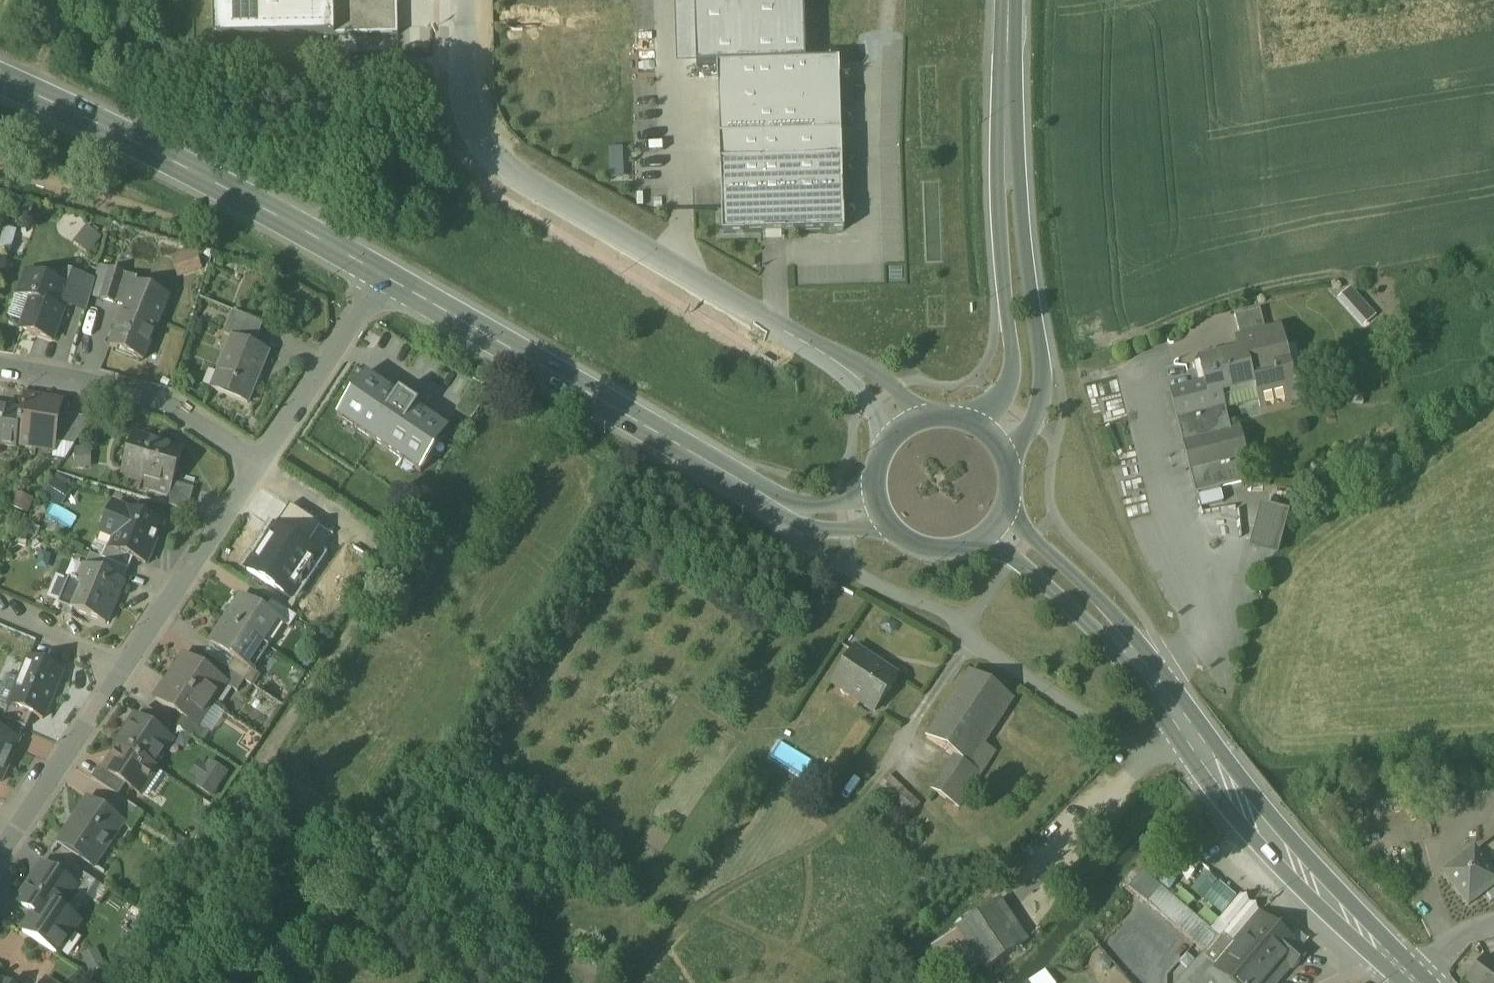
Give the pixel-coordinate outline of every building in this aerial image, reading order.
[(219,35),(337,33),(336,0),(218,0),(219,35)] [(337,33),(377,32),(399,32),(399,0),(336,0),(337,33)] [(805,64),(803,0),(696,0),(698,68),(718,67),(805,64)] [(805,64),(718,67),(721,163),(843,159),(839,63),(805,64)] [(843,159),(721,163),(723,236),(845,232),(843,159)] [(101,239),(88,228),(80,238),(93,248),(101,239)] [(202,251),(175,255),(178,276),(205,273),(202,251)] [(45,274),(33,270),(29,272),(28,274),(27,274),(19,296),(32,300),(21,330),(53,341),(59,326),(58,326),(64,310),(62,309),(64,305),(69,289),(67,288),(43,279),(45,274)] [(125,275),(110,271),(102,303),(116,307),(125,275)] [(95,282),(72,274),(67,288),(69,289),(64,305),(86,313),(95,282)] [(169,299),(136,286),(127,308),(160,321),(169,299)] [(160,321),(127,308),(111,349),(144,362),(160,321)] [(1260,310),(1235,316),(1241,341),(1242,342),(1267,336),(1266,334),(1260,310)] [(264,326),(234,313),(224,336),(233,340),(234,339),(255,348),(264,326)] [(1267,336),(1242,342),(1241,341),(1240,341),(1243,352),(1246,351),(1255,386),(1260,408),(1287,401),(1287,399),(1286,399),(1284,391),(1290,389),(1286,375),(1287,375),(1280,349),(1286,348),(1282,331),(1266,334),(1267,336)] [(255,348),(234,339),(233,340),(213,390),(248,405),(269,353),(255,348)] [(1243,352),(1199,363),(1205,385),(1208,398),(1222,395),(1255,386),(1246,351),(1243,352)] [(418,406),(401,395),(399,397),(371,378),(347,414),(360,422),(355,430),(404,462),(408,456),(419,463),(443,427),(416,410),(418,406)] [(1222,395),(1208,398),(1205,385),(1172,394),(1197,495),(1244,483),(1238,461),(1247,459),(1240,432),(1231,434),(1222,395)] [(62,403),(25,397),(23,413),(17,445),(54,451),(56,443),(60,414),(62,403)] [(0,437),(0,439),(0,446),(17,449),(17,445),(23,413),(0,409),(0,437)] [(93,419),(60,414),(56,443),(75,446),(93,419)] [(184,452),(135,437),(125,470),(148,477),(174,485),(184,452)] [(67,483),(57,477),(46,495),(58,503),(66,490),(64,489),(67,483)] [(174,485),(148,477),(144,490),(168,497),(170,498),(174,485)] [(195,491),(174,485),(170,498),(168,497),(166,506),(188,513),(195,491)] [(163,525),(129,511),(128,511),(115,505),(103,534),(116,539),(112,549),(111,550),(134,560),(147,565),(163,525)] [(1287,514),(1263,507),(1252,547),(1277,554),(1287,514)] [(327,541),(297,521),(285,537),(315,557),(327,541)] [(284,536),(258,575),(287,594),(295,581),(300,584),(317,559),(315,557),(285,537),(284,536)] [(107,547),(97,543),(93,551),(104,555),(107,547)] [(134,560),(111,550),(112,549),(107,547),(104,555),(102,560),(106,562),(129,571),(134,560)] [(102,560),(91,555),(86,567),(101,574),(106,562),(102,560)] [(129,571),(106,562),(101,574),(124,583),(129,571)] [(101,574),(86,567),(69,610),(106,625),(124,583),(101,574)] [(266,612),(243,597),(227,622),(264,646),(279,623),(280,622),(266,612)] [(297,618),(272,602),(266,612),(280,622),(279,623),(290,629),(297,618)] [(264,646),(227,622),(212,645),(234,660),(249,669),(249,668),(264,646)] [(853,650),(830,686),(874,713),(897,677),(853,650)] [(210,674),(185,657),(170,679),(212,706),(226,686),(227,684),(210,674)] [(63,672),(29,658),(10,707),(32,716),(44,720),(63,672)] [(249,668),(249,669),(234,660),(227,670),(245,683),(252,687),(260,675),(249,668)] [(227,670),(217,664),(210,674),(227,684),(226,686),(238,694),(245,683),(227,670)] [(972,673),(930,741),(957,759),(973,768),(985,747),(1015,700),(972,673)] [(212,706),(170,679),(156,700),(183,718),(198,728),(198,727),(212,706)] [(32,716),(10,707),(4,722),(26,731),(32,716)] [(177,728),(147,708),(139,720),(172,742),(179,730),(177,728)] [(139,720),(136,718),(118,745),(121,747),(122,747),(155,769),(172,743),(172,742),(139,720)] [(198,728),(183,718),(177,728),(179,730),(203,746),(211,735),(198,727),(198,728)] [(0,733),(0,785),(1,785),(12,759),(10,758),(17,742),(18,743),(19,741),(0,733)] [(155,769),(122,747),(121,747),(106,771),(105,772),(126,786),(141,796),(158,771),(155,769)] [(995,754),(985,747),(973,768),(983,774),(995,754)] [(973,768),(957,759),(934,796),(960,812),(983,774),(973,768)] [(224,775),(211,766),(198,787),(211,795),(224,775)] [(126,786),(105,772),(106,771),(101,767),(92,780),(117,797),(118,798),(126,786)] [(903,790),(890,778),(880,787),(893,800),(903,790)] [(920,807),(903,790),(893,800),(911,818),(920,807)] [(118,798),(117,797),(106,813),(124,825),(123,827),(133,833),(145,816),(118,798)] [(106,813),(88,801),(59,845),(95,869),(123,827),(124,825),(106,813)] [(1478,857),(1493,878),(1493,845),(1478,857)] [(1445,876),(1469,907),(1484,895),(1493,888),(1493,878),(1478,857),(1475,853),(1445,876)] [(97,885),(67,865),(59,877),(77,890),(76,891),(88,899),(97,885)] [(59,877),(44,868),(19,905),(36,916),(52,927),(62,913),(76,891),(77,890),(59,877)] [(1220,940),(1143,874),(1129,890),(1206,956),(1207,957),(1220,940)] [(1484,895),(1491,904),(1493,901),(1493,888),(1484,895)] [(995,906),(959,930),(983,965),(988,972),(1023,948),(995,906)] [(52,927),(36,916),(24,935),(58,957),(79,924),(62,913),(52,927)] [(1234,946),(1224,937),(1207,957),(1230,982),(1283,982),(1294,972),(1291,970),(1308,955),(1299,948),(1299,947),(1289,938),(1294,933),(1286,927),(1281,932),(1261,915),(1234,946)] [(959,930),(933,948),(954,979),(970,968),(973,972),(983,965),(959,930)] [(1182,982),(1230,982),(1207,957),(1206,956),(1182,982)] [(1486,959),(1468,982),(1493,982),(1493,964),(1486,959)] [(1048,972),(1034,982),(1057,982),(1048,972)]
